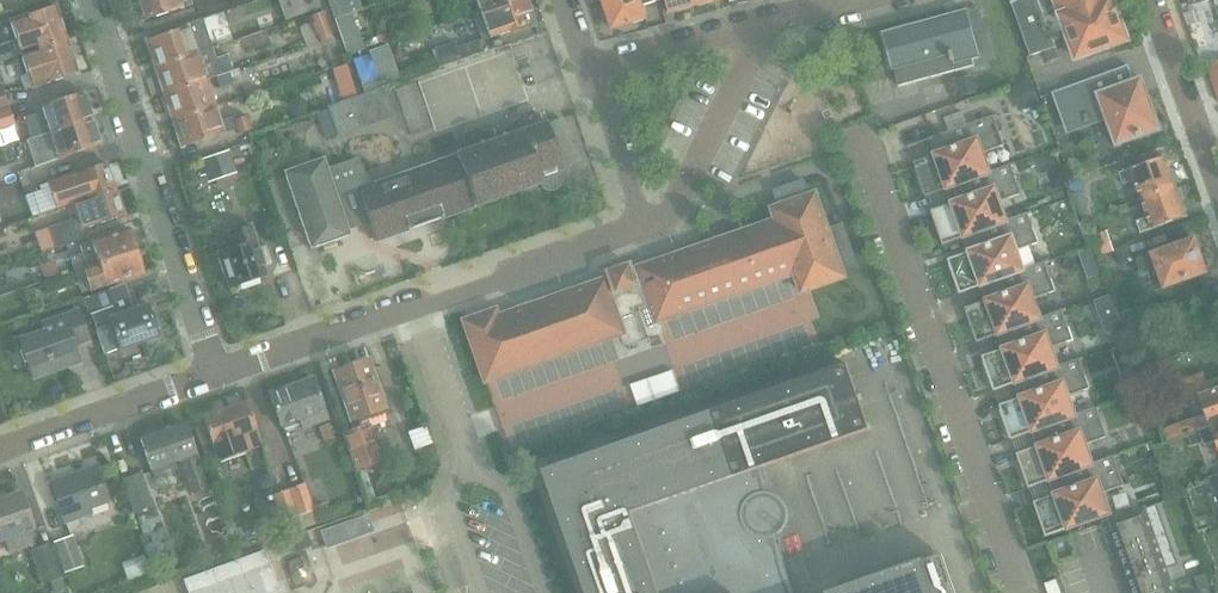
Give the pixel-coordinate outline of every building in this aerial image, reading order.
[(139,21),(191,4),(190,0),(132,0),(139,21)] [(199,13),(223,5),(223,4),(233,1),(233,0),(195,0),(199,13)] [(302,13),(321,7),(318,0),(298,0),(302,13)] [(533,21),(526,0),(509,0),(479,11),(472,13),(481,39),(488,37),(533,21)] [(509,0),(476,0),(479,11),(509,0)] [(602,1),(612,30),(647,18),(643,5),(657,0),(606,0),(602,1)] [(695,0),(666,0),(669,13),(696,5),(695,0)] [(1068,35),(1056,0),(1015,0),(1011,2),(1030,56),(1044,51),(1055,47),(1053,40),(1068,35)] [(1068,35),(1076,59),(1127,41),(1112,0),(1056,0),(1068,35)] [(13,18),(9,20),(15,39),(0,44),(0,59),(65,38),(55,5),(13,18)] [(884,33),(893,69),(894,69),(899,86),(973,65),(971,57),(978,55),(966,11),(958,13),(956,6),(946,9),(948,16),(884,33)] [(330,39),(322,12),(309,16),(318,43),(330,39)] [(352,13),(335,19),(347,55),(365,49),(362,41),(352,13)] [(146,39),(155,67),(197,53),(196,51),(193,41),(208,36),(202,17),(186,22),(187,25),(146,39)] [(385,23),(379,25),(381,33),(387,31),(385,23)] [(388,32),(362,41),(365,49),(391,40),(388,32)] [(76,71),(65,38),(0,59),(0,61),(21,54),(32,86),(76,71)] [(439,64),(440,66),(482,52),(477,39),(457,46),(455,41),(434,48),(434,49),(431,50),(436,65),(439,64)] [(214,75),(214,76),(232,70),(231,69),(226,53),(215,57),(211,46),(196,51),(197,53),(155,67),(164,93),(206,79),(205,78),(214,75)] [(1055,47),(1044,51),(1048,62),(1059,58),(1055,47)] [(330,107),(316,112),(325,137),(339,132),(339,134),(392,116),(382,89),(357,98),(346,64),(332,68),(343,103),(330,107)] [(1104,113),(1115,143),(1116,145),(1159,130),(1141,79),(1134,82),(1128,66),(1052,93),(1064,127),(1104,113)] [(240,67),(231,69),(232,70),(214,76),(219,88),(234,83),(232,78),(242,74),(240,67)] [(971,76),(957,79),(961,96),(975,93),(971,76)] [(1019,111),(1041,103),(1032,78),(1010,86),(1019,111)] [(214,105),(206,79),(164,93),(172,119),(214,105)] [(35,113),(21,117),(28,138),(49,132),(91,117),(83,91),(33,107),(35,113)] [(0,108),(0,126),(14,122),(8,105),(0,108)] [(219,121),(214,105),(172,119),(181,146),(237,127),(239,133),(249,129),(245,115),(234,119),(233,116),(219,121)] [(537,113),(516,121),(492,129),(496,140),(368,185),(359,158),(327,168),(324,157),(284,171),(311,248),(351,234),(349,229),(370,222),(376,240),(538,184),(539,186),(541,187),(543,189),(545,189),(548,190),(550,190),(553,190),(554,189),(556,189),(558,188),(559,186),(561,182),(562,178),(562,177),(561,175),(561,174),(560,171),(559,170),(562,169),(545,121),(540,123),(537,113)] [(925,196),(954,186),(989,171),(983,152),(1005,145),(994,117),(997,116),(997,114),(907,146),(908,148),(937,137),(942,152),(913,162),(925,196)] [(91,117),(49,132),(53,145),(30,153),(34,166),(100,144),(91,117)] [(200,166),(195,168),(199,178),(204,176),(207,184),(236,174),(228,151),(199,162),(200,166)] [(1141,199),(1175,187),(1164,157),(1119,173),(1123,185),(1134,181),(1141,199)] [(47,182),(52,197),(56,208),(72,203),(115,188),(106,162),(47,182)] [(1014,163),(989,171),(954,186),(959,200),(930,211),(942,245),(971,235),(1006,220),(1000,201),(1022,194),(1012,166),(1015,165),(1014,163)] [(1069,196),(1085,190),(1080,176),(1064,182),(1065,185),(1068,195),(1069,196)] [(640,267),(639,267),(641,272),(659,320),(791,275),(797,293),(812,288),(845,276),(843,270),(858,265),(843,224),(829,229),(816,193),(809,196),(809,193),(804,180),(774,190),(780,206),(774,208),(776,214),(777,220),(640,267)] [(1065,185),(1052,189),(1056,199),(1068,195),(1065,185)] [(1175,187),(1141,199),(1147,217),(1136,221),(1140,232),(1186,216),(1175,187)] [(85,238),(82,227),(123,213),(115,188),(72,203),(77,218),(47,227),(54,248),(85,238)] [(1073,206),(1078,221),(1095,216),(1089,200),(1073,206)] [(1032,211),(1006,220),(971,235),(976,249),(948,259),(959,293),(988,283),(1023,269),(1017,250),(1039,242),(1030,214),(1032,213),(1032,211)] [(251,224),(236,229),(228,231),(233,246),(217,251),(219,256),(217,257),(222,272),(225,272),(230,287),(237,285),(238,288),(255,283),(254,280),(267,275),(264,266),(272,263),(266,245),(259,247),(251,224)] [(81,253),(69,257),(73,270),(135,249),(128,227),(78,244),(81,253)] [(1107,231),(1093,236),(1101,256),(1115,252),(1107,231)] [(1204,270),(1209,267),(1205,256),(1199,256),(1193,239),(1139,258),(1144,272),(1157,267),(1164,287),(1205,273),(1204,270)] [(1129,247),(1115,252),(1119,262),(1133,257),(1132,254),(1129,247)] [(81,291),(94,287),(142,271),(135,249),(73,270),(77,282),(81,291)] [(1093,249),(1078,254),(1087,280),(1102,275),(1093,249)] [(1049,260),(1023,269),(988,283),(993,298),(965,308),(977,342),(1006,331),(1041,317),(1034,298),(1056,291),(1047,263),(1050,262),(1049,260)] [(55,261),(39,266),(44,279),(59,274),(55,261)] [(500,316),(498,309),(466,320),(487,380),(623,333),(627,343),(662,331),(659,320),(641,272),(635,275),(631,265),(612,272),(615,282),(609,284),(607,279),(500,316)] [(59,277),(41,284),(44,295),(75,284),(71,272),(59,277)] [(108,288),(83,296),(103,354),(158,335),(148,303),(132,309),(126,289),(110,295),(108,288)] [(1109,297),(1095,301),(1097,311),(1104,314),(1114,311),(1109,297)] [(60,348),(87,339),(77,308),(40,320),(42,328),(17,336),(30,375),(65,364),(60,348)] [(1066,309),(1041,317),(1006,331),(1011,346),(982,356),(994,390),(1023,380),(1058,366),(1051,347),(1074,340),(1064,312),(1067,311),(1066,309)] [(1127,346),(1112,352),(1119,373),(1135,368),(1127,346)] [(1083,358),(1058,366),(1023,380),(1028,394),(999,404),(1011,439),(1040,429),(1075,415),(1069,396),(1091,389),(1081,361),(1084,360),(1083,358)] [(367,359),(331,371),(352,429),(342,432),(356,470),(381,461),(365,414),(384,408),(367,359)] [(544,473),(586,592),(792,592),(797,590),(790,570),(785,572),(776,535),(778,534),(781,531),(782,530),(784,527),(785,525),(786,523),(787,521),(787,520),(787,517),(787,516),(787,514),(787,512),(786,509),(786,507),(785,506),(784,503),(783,502),(781,500),(780,498),(777,496),(775,495),(774,494),(771,493),(767,493),(762,468),(869,430),(846,364),(544,473)] [(1205,413),(1162,429),(1166,442),(1188,435),(1217,424),(1217,376),(1204,380),(1202,374),(1184,381),(1192,402),(1200,399),(1205,413)] [(302,427),(326,418),(312,378),(269,394),(279,424),(281,423),(282,428),(300,421),(302,427)] [(211,443),(212,443),(218,461),(245,452),(245,451),(261,445),(246,402),(202,417),(211,443)] [(1016,453),(1028,488),(1057,477),(1092,464),(1086,445),(1108,437),(1099,409),(1101,408),(1101,406),(1075,415),(1040,429),(1045,443),(1016,453)] [(328,423),(318,426),(322,440),(333,436),(328,423)] [(190,492),(205,486),(184,424),(140,439),(150,470),(152,469),(153,473),(172,467),(170,462),(179,459),(190,492)] [(1204,445),(1216,441),(1217,449),(1217,424),(1188,435),(1191,446),(1203,442),(1204,445)] [(1118,455),(1092,464),(1057,477),(1062,492),(1033,502),(1045,536),(1110,514),(1103,494),(1125,486),(1116,458),(1118,457),(1118,455)] [(89,507),(106,500),(94,467),(51,482),(69,533),(81,529),(77,517),(90,512),(89,507)] [(153,506),(141,472),(121,479),(133,514),(153,506)] [(270,473),(257,477),(261,490),(274,486),(270,473)] [(314,508),(305,483),(272,494),(280,519),(314,508)] [(31,527),(20,493),(0,500),(0,538),(3,537),(7,550),(31,542),(27,529),(31,527)] [(1109,521),(1134,592),(1176,592),(1167,568),(1177,564),(1156,504),(1146,508),(1138,511),(1109,521)] [(368,514),(322,530),(327,544),(373,527),(368,514)] [(305,533),(288,539),(292,552),(309,546),(305,533)] [(70,535),(55,541),(65,570),(81,564),(70,535)] [(48,544),(31,550),(43,582),(47,580),(60,575),(48,544)] [(183,579),(188,592),(279,592),(263,549),(183,579)] [(943,554),(832,592),(957,592),(943,554)] [(1207,573),(1195,577),(1200,591),(1212,587),(1207,573)] [(47,580),(52,592),(56,592),(66,589),(60,575),(47,580)] [(1045,583),(1048,592),(1061,592),(1056,579),(1045,583)]
